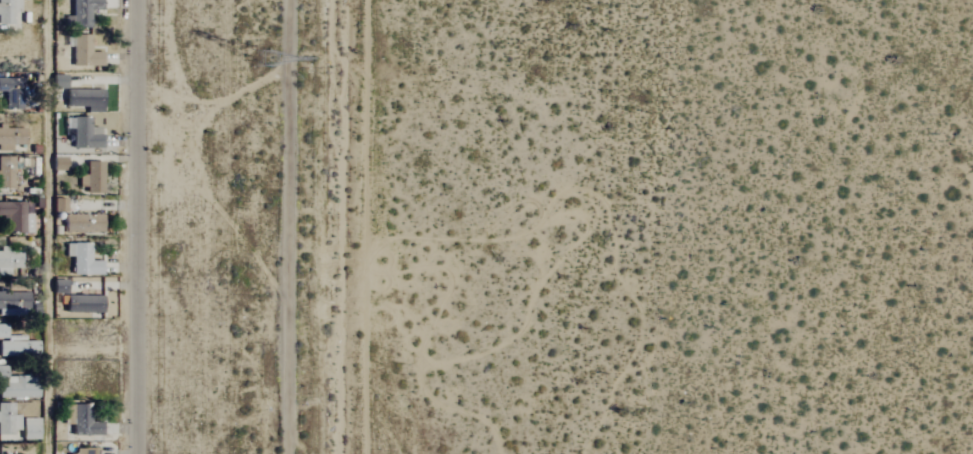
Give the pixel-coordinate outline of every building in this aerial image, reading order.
[(12,25),(12,10),(20,10),(19,0),(0,0),(0,25),(12,25)] [(71,17),(64,17),(64,28),(88,27),(88,10),(100,10),(100,0),(70,0),(71,17)] [(101,66),(101,53),(89,53),(89,35),(71,35),(71,66),(101,66)] [(0,78),(0,92),(3,92),(3,110),(21,109),(20,78),(0,78)] [(101,90),(64,90),(65,108),(85,108),(85,113),(101,113),(101,90)] [(71,149),(100,148),(100,127),(89,127),(89,118),(64,118),(64,129),(71,129),(71,149)] [(3,127),(0,127),(0,152),(10,152),(10,145),(24,145),(23,128),(3,129),(3,127)] [(12,189),(12,157),(0,157),(0,189),(12,189)] [(101,192),(101,162),(84,162),(85,175),(78,175),(78,192),(101,192)] [(64,213),(64,199),(52,198),(52,212),(64,213)] [(0,203),(0,217),(2,217),(2,233),(31,233),(31,214),(23,214),(23,203),(0,203)] [(101,232),(100,214),(62,215),(63,233),(101,232)] [(64,257),(71,257),(71,274),(100,275),(101,262),(88,261),(89,244),(64,244),(64,257)] [(8,276),(8,268),(20,268),(20,250),(0,250),(0,276),(8,276)] [(0,293),(0,316),(10,317),(10,309),(27,309),(27,293),(0,293)] [(100,296),(64,296),(64,313),(100,313),(100,296)] [(4,325),(0,325),(0,356),(36,356),(36,342),(23,342),(23,337),(4,337),(4,325)] [(13,377),(13,383),(0,383),(0,398),(37,398),(37,385),(25,385),(25,376),(13,377)] [(0,403),(0,434),(20,434),(20,416),(12,416),(12,404),(0,403)] [(100,436),(100,423),(88,423),(88,405),(64,406),(64,426),(71,426),(71,436),(100,436)] [(21,439),(38,440),(39,419),(22,418),(21,439)] [(62,453),(67,453),(74,453),(75,443),(62,443),(62,453)]
